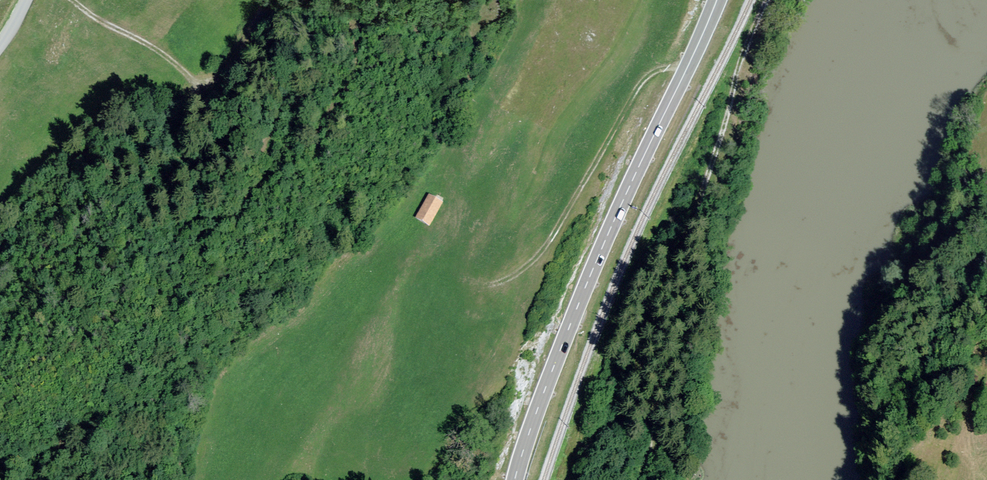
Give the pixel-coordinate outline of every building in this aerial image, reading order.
[(444,209),(430,201),(417,223),(431,231),(444,209)]
